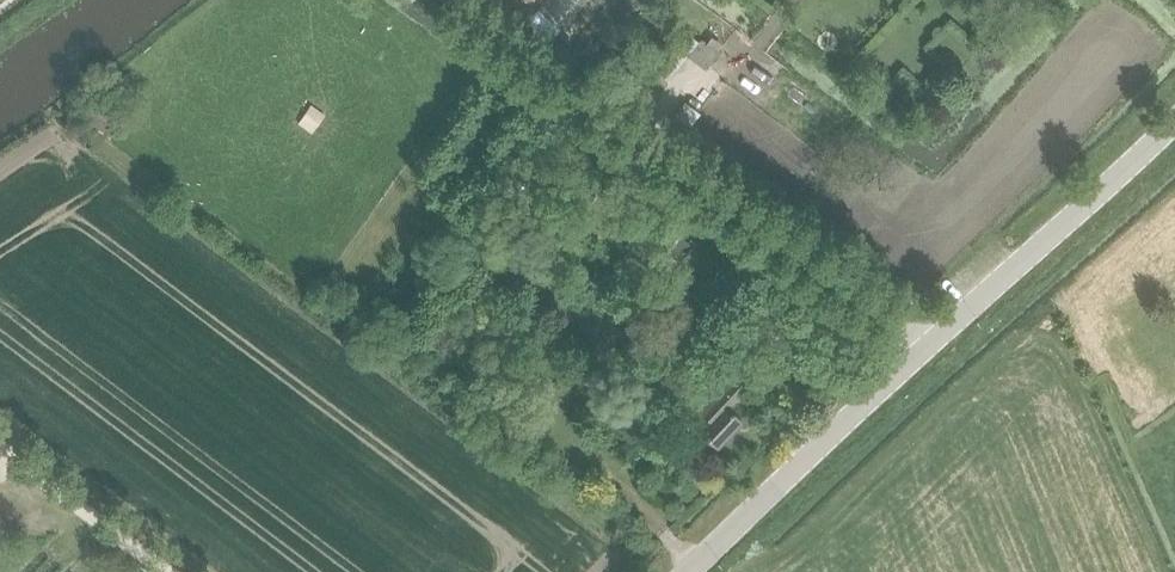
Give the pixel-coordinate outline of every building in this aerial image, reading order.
[(677,26),(649,65),(669,79),(697,40),(677,26)] [(723,46),(711,37),(705,45),(717,54),(723,46)] [(318,131),(331,112),(317,103),(304,122),(318,131)] [(630,239),(625,247),(640,257),(646,249),(630,239)] [(333,269),(326,279),(334,285),(341,275),(333,269)] [(727,370),(716,382),(710,389),(698,379),(683,395),(701,413),(692,423),(718,448),(743,422),(731,410),(749,391),(727,370)]
